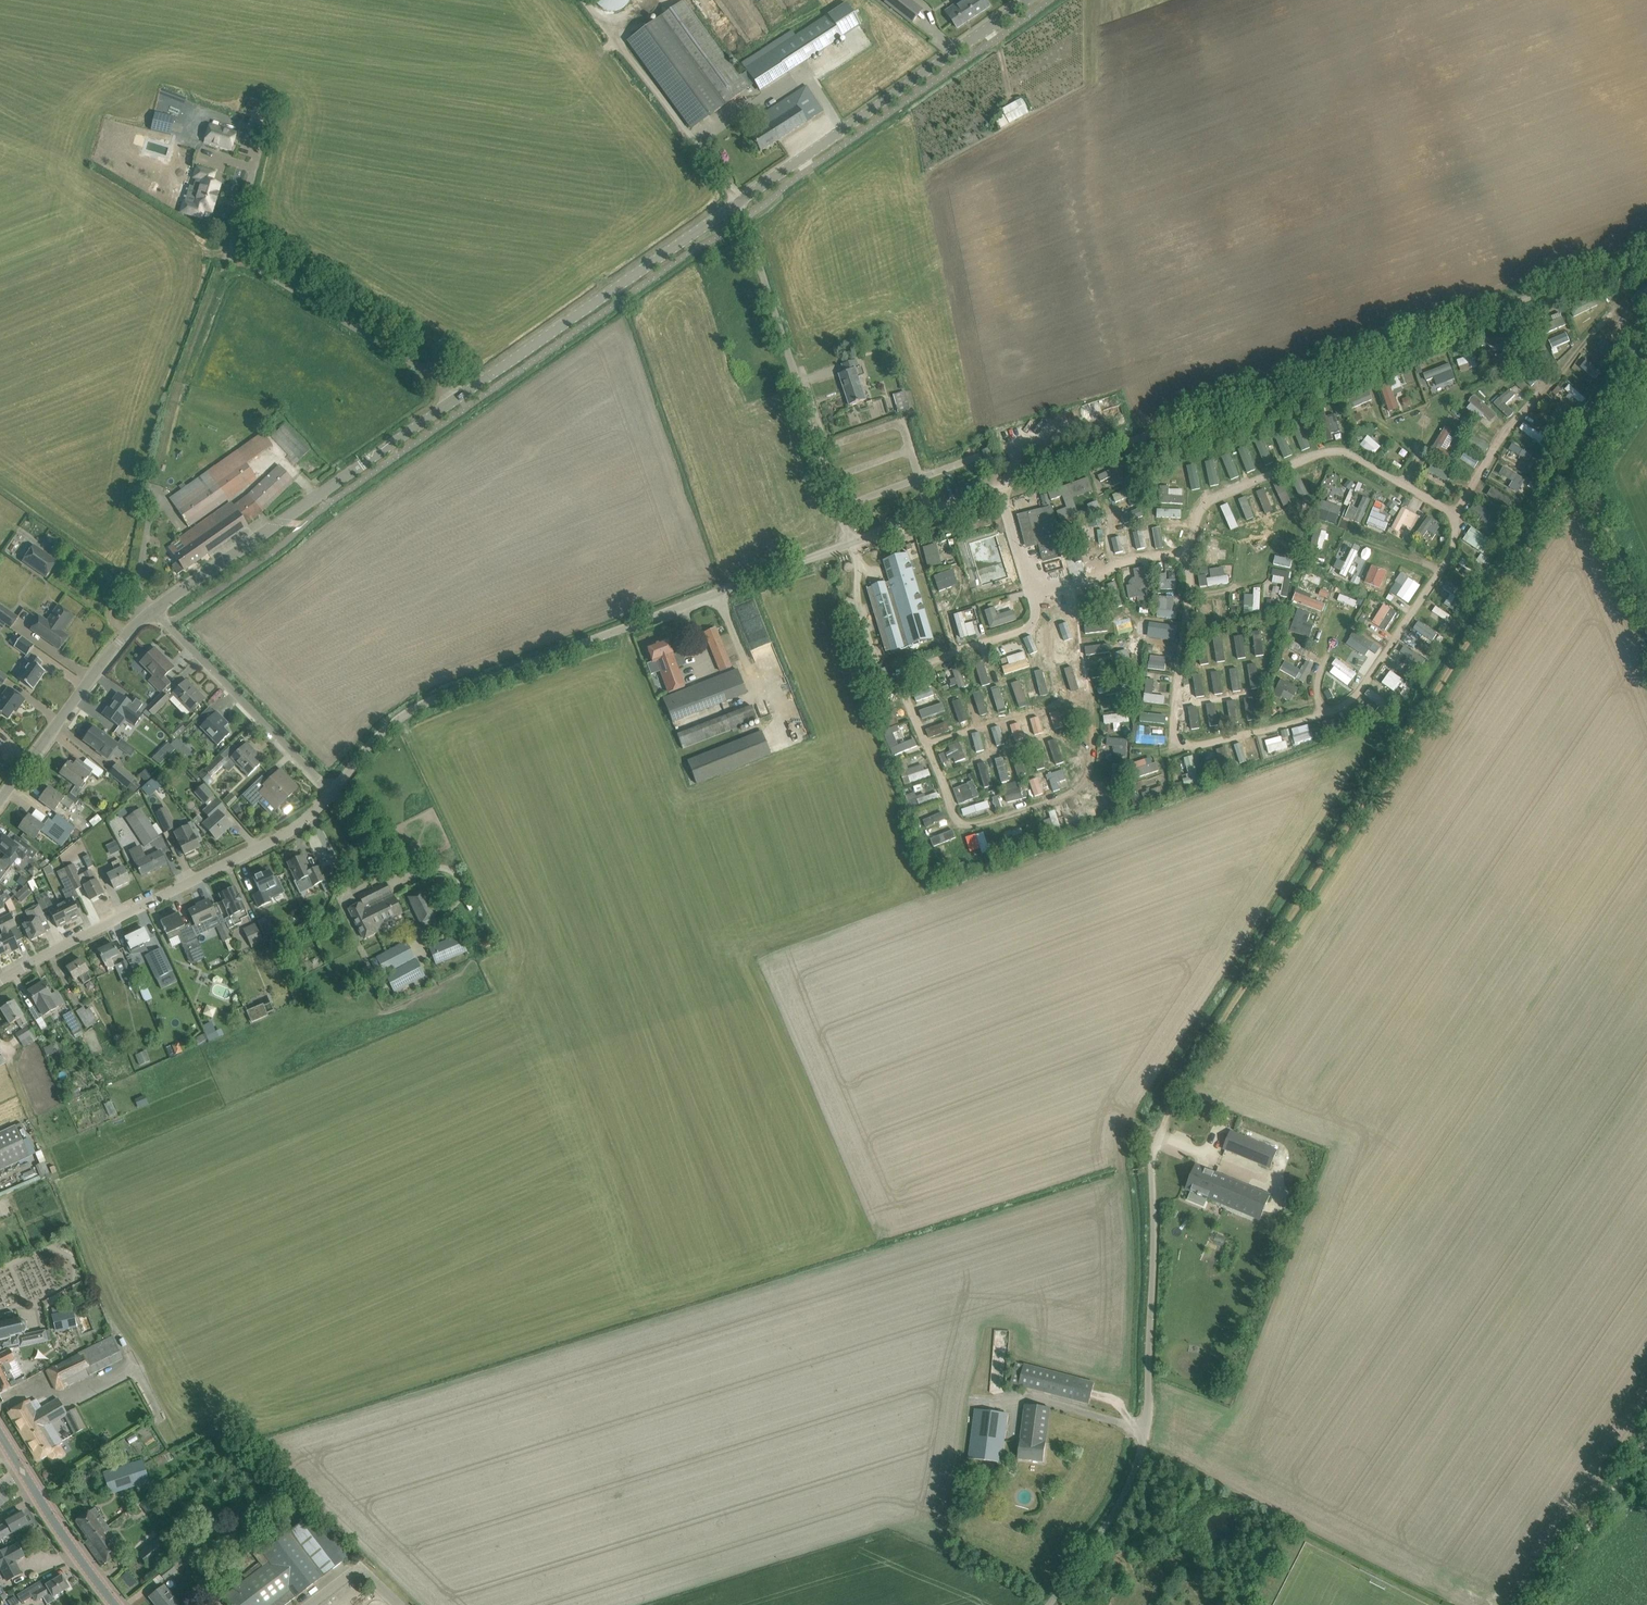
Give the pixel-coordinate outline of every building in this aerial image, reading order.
[(606,10),(612,11),(618,10),(624,7),(627,3),(629,0),(594,0),(595,3),(597,5),(601,8),(606,10)] [(911,0),(887,0),(885,2),(913,24),(924,10),(911,0)] [(949,16),(952,19),(958,28),(991,6),(987,0),(963,0),(959,3),(951,8),(954,13),(949,16)] [(748,72),(739,78),(683,1),(627,41),(692,130),(756,83),(748,72)] [(786,43),(773,52),(787,73),(800,64),(843,37),(829,15),(828,16),(826,17),(796,36),(786,43)] [(823,111),(817,102),(807,86),(760,117),(766,126),(750,136),(760,151),(823,111)] [(999,127),(1029,115),(1022,99),(1001,108),(1004,115),(996,119),(999,127)] [(155,112),(151,130),(171,135),(176,117),(155,112)] [(208,125),(203,142),(228,149),(232,150),(237,133),(233,132),(208,125)] [(184,202),(182,212),(201,218),(204,209),(211,212),(215,201),(216,202),(219,193),(217,193),(220,184),(212,181),(214,173),(197,168),(194,177),(196,178),(194,187),(199,189),(194,205),(185,202),(184,202)] [(1627,308),(1623,313),(1631,318),(1634,313),(1627,308)] [(1564,316),(1545,322),(1549,335),(1568,329),(1564,316)] [(1615,322),(1610,328),(1618,336),(1623,330),(1615,322)] [(1456,360),(1461,372),(1477,365),(1472,353),(1456,360)] [(1602,359),(1598,365),(1603,369),(1607,363),(1602,359)] [(843,365),(845,373),(840,375),(845,390),(846,389),(848,395),(847,395),(850,406),(867,400),(857,370),(861,369),(858,360),(843,365)] [(1510,361),(1504,364),(1506,370),(1512,367),(1510,361)] [(1452,371),(1434,378),(1437,386),(1455,379),(1452,371)] [(1522,379),(1516,385),(1521,389),(1526,383),(1522,379)] [(1397,407),(1393,394),(1403,391),(1399,380),(1381,386),(1388,410),(1397,407)] [(1566,389),(1582,403),(1585,399),(1569,385),(1566,389)] [(1506,404),(1515,394),(1508,388),(1494,404),(1509,418),(1514,412),(1506,404)] [(894,395),(899,412),(910,409),(905,392),(894,395)] [(1491,421),(1497,415),(1474,394),(1469,400),(1491,421)] [(1089,424),(1122,416),(1117,395),(1084,404),(1089,424)] [(1471,404),(1467,409),(1480,420),(1484,415),(1471,404)] [(1338,432),(1337,414),(1323,414),(1325,441),(1332,440),(1331,432),(1338,432)] [(1465,417),(1460,423),(1467,428),(1471,422),(1465,417)] [(1493,421),(1487,428),(1492,432),(1498,425),(1493,421)] [(311,449),(285,423),(271,436),(297,463),(311,449)] [(1439,450),(1452,430),(1445,426),(1433,446),(1439,450)] [(1368,435),(1359,444),(1372,456),(1381,446),(1368,435)] [(990,448),(988,449),(982,451),(985,458),(989,470),(990,470),(990,472),(991,472),(997,470),(998,470),(990,448)] [(195,527),(193,525),(257,479),(247,464),(237,452),(170,498),(192,530),(195,527)] [(1432,462),(1428,473),(1448,480),(1452,469),(1432,462)] [(1108,467),(1112,485),(1127,481),(1123,463),(1108,467)] [(1522,463),(1518,469),(1525,473),(1529,467),(1522,463)] [(246,496),(234,505),(246,524),(263,511),(294,481),(280,465),(276,467),(246,496)] [(1517,492),(1524,480),(1505,470),(1499,483),(1517,492)] [(1067,486),(1049,492),(1052,501),(1063,497),(1067,508),(1057,512),(1061,521),(1079,514),(1073,498),(1093,491),(1089,478),(1067,485),(1067,486)] [(1349,479),(1344,484),(1350,490),(1354,485),(1349,479)] [(1530,483),(1527,487),(1536,493),(1539,488),(1530,483)] [(1047,493),(1039,495),(1041,507),(1050,505),(1047,493)] [(1345,518),(1362,523),(1369,499),(1362,497),(1359,508),(1349,505),(1345,518)] [(180,540),(169,547),(175,555),(179,561),(173,566),(178,574),(247,526),(246,524),(234,505),(231,500),(195,527),(192,530),(179,539),(180,540)] [(1390,501),(1387,506),(1392,510),(1393,509),(1396,505),(1390,501)] [(1057,523),(1053,506),(1028,512),(1034,534),(1031,535),(1029,538),(1031,544),(1034,546),(1041,544),(1042,548),(1041,548),(1044,561),(1061,557),(1057,544),(1056,544),(1055,539),(1056,539),(1052,525),(1057,523)] [(1384,521),(1386,515),(1379,513),(1381,509),(1373,506),(1366,524),(1385,531),(1388,523),(1384,521)] [(1164,507),(1162,518),(1177,520),(1179,510),(1164,507)] [(1401,507),(1391,528),(1407,536),(1417,515),(1401,507)] [(992,524),(989,512),(963,520),(967,532),(992,524)] [(1001,514),(995,516),(998,527),(999,526),(1001,533),(1006,532),(1001,514)] [(1428,516),(1414,533),(1426,542),(1439,526),(1428,516)] [(1471,526),(1462,540),(1483,554),(1492,540),(1471,526)] [(1317,529),(1313,546),(1324,549),(1328,532),(1317,529)] [(1132,534),(1113,535),(1113,543),(1126,542),(1126,545),(1133,545),(1132,534)] [(1211,538),(1209,546),(1215,548),(1217,540),(1211,538)] [(922,547),(927,567),(941,564),(937,543),(922,547)] [(22,562),(45,578),(57,562),(34,546),(22,562)] [(896,581),(868,590),(887,653),(892,651),(892,653),(906,649),(906,647),(934,638),(909,555),(890,561),(896,581)] [(1482,555),(1479,561),(1483,564),(1487,558),(1482,555)] [(1462,559),(1459,564),(1470,570),(1473,565),(1462,559)] [(1211,577),(1206,578),(1207,585),(1228,583),(1226,566),(1210,568),(1211,577)] [(1134,578),(1126,578),(1127,601),(1145,600),(1144,567),(1133,568),(1134,578)] [(1209,567),(1198,569),(1199,576),(1210,574),(1209,567)] [(1287,597),(1293,573),(1276,568),(1270,593),(1287,597)] [(1371,572),(1366,583),(1377,588),(1382,576),(1371,572)] [(1157,589),(1176,589),(1176,579),(1167,579),(1166,573),(1157,573),(1157,589)] [(1354,575),(1351,581),(1358,584),(1361,579),(1354,575)] [(1408,577),(1395,596),(1408,604),(1420,585),(1408,577)] [(1447,580),(1441,589),(1459,600),(1464,591),(1447,580)] [(1260,610),(1260,587),(1253,587),(1253,594),(1243,594),(1244,611),(1260,610)] [(1322,612),(1325,603),(1310,597),(1311,594),(1296,589),(1292,602),(1322,612)] [(1321,589),(1319,595),(1327,598),(1329,592),(1321,589)] [(1158,617),(1174,617),(1174,596),(1158,595),(1158,617)] [(793,699),(754,598),(735,605),(773,706),(793,699)] [(937,611),(950,608),(948,599),(935,601),(937,611)] [(1385,631),(1397,612),(1383,603),(1371,622),(1385,631)] [(6,624),(11,627),(18,617),(0,605),(0,620),(6,624)] [(74,616),(65,610),(58,605),(47,621),(40,616),(31,630),(59,650),(69,636),(63,632),(74,616)] [(1456,605),(1452,611),(1459,616),(1462,610),(1456,605)] [(1446,620),(1449,615),(1435,606),(1432,611),(1446,620)] [(989,628),(1017,621),(1014,610),(997,614),(995,607),(984,610),(989,628)] [(1364,612),(1358,621),(1363,625),(1369,615),(1364,612)] [(1201,617),(1197,621),(1202,627),(1206,623),(1201,617)] [(1424,625),(1418,631),(1428,640),(1434,635),(1424,625)] [(719,668),(729,664),(715,627),(705,631),(719,668)] [(1375,653),(1379,646),(1354,630),(1346,642),(1366,655),(1369,649),(1375,653)] [(22,636),(20,638),(14,634),(9,642),(15,645),(14,647),(26,656),(25,658),(30,661),(18,679),(33,690),(46,672),(39,667),(43,662),(29,652),(35,645),(22,636)] [(1154,634),(1154,641),(1174,642),(1174,634),(1154,634)] [(659,669),(676,662),(667,640),(647,647),(653,662),(647,664),(651,675),(660,671),(659,669)] [(1293,641),(1289,648),(1303,656),(1307,649),(1293,641)] [(1160,647),(1159,654),(1170,656),(1169,662),(1172,662),(1175,650),(1160,647)] [(1148,668),(1171,669),(1171,662),(1158,662),(1158,649),(1149,649),(1148,668)] [(159,681),(154,685),(161,692),(170,683),(164,676),(174,667),(165,659),(163,660),(154,650),(141,663),(159,681)] [(1127,650),(1115,653),(1120,673),(1133,669),(1127,650)] [(1311,651),(1308,656),(1315,660),(1318,655),(1311,651)] [(687,692),(676,662),(659,669),(660,671),(670,698),(687,692)] [(1302,663),(1298,671),(1290,667),(1286,678),(1302,685),(1310,667),(1302,663)] [(737,670),(695,685),(704,709),(705,710),(747,695),(737,670)] [(1385,677),(1398,686),(1403,679),(1390,670),(1385,677)] [(942,678),(946,688),(955,684),(951,675),(942,678)] [(1048,677),(1035,679),(1037,689),(1028,691),(1029,696),(1051,691),(1048,677)] [(1145,678),(1144,702),(1164,703),(1165,694),(1153,694),(1154,678),(1145,678)] [(1273,694),(1292,702),(1298,686),(1279,679),(1273,694)] [(172,694),(191,713),(203,700),(194,691),(195,689),(186,680),(172,694)] [(16,693),(8,687),(0,698),(0,701),(2,702),(0,704),(0,715),(1,713),(8,718),(17,706),(19,707),(25,700),(16,693)] [(927,710),(941,705),(934,687),(920,693),(927,710)] [(1364,695),(1383,708),(1387,702),(1369,689),(1364,695)] [(152,716),(153,716),(169,700),(161,693),(146,709),(152,716)] [(113,705),(105,716),(120,726),(125,719),(135,726),(142,715),(140,714),(146,705),(144,704),(135,697),(131,703),(118,694),(111,704),(113,705)] [(1074,694),(1060,697),(1061,702),(1075,698),(1074,694)] [(893,701),(876,706),(882,729),(899,724),(893,701)] [(1270,706),(1266,710),(1273,717),(1277,712),(1270,706)] [(150,719),(152,716),(146,709),(143,713),(150,719)] [(200,728),(218,745),(229,734),(221,726),(226,721),(217,711),(200,728)] [(1126,712),(1102,716),(1104,725),(1128,720),(1126,712)] [(678,734),(684,749),(730,731),(724,716),(678,734)] [(1329,719),(1323,722),(1325,729),(1332,727),(1329,719)] [(181,724),(171,733),(172,735),(176,739),(186,729),(183,726),(181,724)] [(1165,744),(1165,735),(1151,735),(1151,724),(1135,724),(1135,743),(1165,744)] [(884,729),(890,755),(917,748),(915,738),(903,741),(899,725),(884,729)] [(1291,730),(1295,743),(1313,738),(1309,725),(1291,730)] [(107,738),(94,728),(90,733),(88,732),(83,738),(85,740),(84,741),(98,751),(97,751),(107,759),(118,745),(108,737),(107,738)] [(771,755),(762,731),(688,760),(696,784),(771,755)] [(178,738),(171,744),(176,750),(183,744),(178,738)] [(1051,742),(1054,751),(1044,754),(1048,767),(1064,762),(1058,740),(1051,742)] [(233,745),(221,757),(226,763),(231,759),(235,763),(248,776),(252,773),(260,765),(254,759),(252,757),(256,752),(247,742),(239,750),(233,744),(233,745)] [(959,742),(951,745),(958,763),(966,760),(959,742)] [(175,750),(169,743),(152,759),(160,765),(175,750)] [(1184,757),(1189,780),(1197,778),(1192,755),(1184,757)] [(205,772),(200,777),(209,787),(214,782),(214,781),(211,778),(226,763),(221,757),(205,772)] [(1142,773),(1158,772),(1158,758),(1136,759),(1136,766),(1141,766),(1142,773)] [(93,771),(86,766),(77,760),(73,766),(68,763),(60,774),(80,789),(92,773),(98,778),(103,771),(97,766),(93,771)] [(905,768),(909,782),(930,776),(926,762),(905,768)] [(143,785),(135,778),(117,764),(110,773),(135,794),(143,785)] [(1060,789),(1058,781),(1066,779),(1063,769),(1047,774),(1053,792),(1060,789)] [(148,772),(142,777),(146,781),(152,776),(148,772)] [(243,796),(254,807),(263,797),(276,810),(298,788),(291,780),(287,783),(277,773),(267,782),(262,777),(243,796)] [(154,777),(142,788),(147,794),(159,783),(154,777)] [(1043,777),(1029,778),(1031,793),(1045,791),(1043,777)] [(953,788),(959,805),(980,798),(974,781),(953,788)] [(1093,783),(1092,790),(1109,792),(1110,785),(1093,783)] [(227,810),(219,801),(204,785),(195,792),(205,803),(210,799),(213,802),(206,808),(212,815),(210,817),(211,818),(205,823),(199,816),(194,820),(205,833),(209,830),(217,839),(231,826),(221,815),(227,810)] [(63,798),(58,794),(50,788),(40,801),(54,811),(61,803),(70,809),(75,803),(65,796),(63,798)] [(1009,804),(1027,796),(1024,788),(1006,797),(1009,804)] [(1105,809),(1110,793),(1103,791),(1099,807),(1105,809)] [(917,805),(939,800),(937,792),(915,797),(917,805)] [(231,793),(223,801),(229,807),(237,799),(231,793)] [(1137,795),(1131,797),(1134,805),(1140,803),(1137,795)] [(963,817),(990,808),(988,800),(960,809),(963,817)] [(1070,804),(1079,817),(1084,813),(1075,800),(1070,804)] [(159,837),(141,808),(126,818),(145,846),(159,837)] [(175,828),(166,808),(157,813),(166,832),(175,828)] [(58,814),(53,821),(71,834),(76,828),(58,814)] [(89,821),(92,826),(101,820),(98,815),(89,821)] [(921,828),(938,821),(935,815),(918,821),(921,828)] [(1086,815),(1081,817),(1085,824),(1090,822),(1089,819),(1088,819),(1086,815)] [(71,834),(53,821),(49,818),(43,826),(29,816),(20,828),(34,839),(41,830),(57,842),(58,841),(62,844),(67,837),(63,834),(65,831),(70,835),(71,834)] [(1064,831),(1079,826),(1077,821),(1062,826),(1064,831)] [(184,833),(177,837),(179,842),(180,845),(185,854),(200,847),(198,843),(202,841),(194,824),(188,827),(182,830),(184,833)] [(948,827),(935,830),(938,840),(951,837),(948,827)] [(983,831),(965,838),(970,851),(978,849),(980,855),(990,851),(983,831)] [(10,866),(18,856),(23,859),(31,847),(20,838),(15,844),(3,835),(0,838),(0,851),(6,855),(2,860),(10,866)] [(116,841),(110,844),(114,854),(121,851),(116,841)] [(141,845),(130,850),(136,863),(137,866),(142,875),(167,863),(162,854),(161,851),(147,858),(141,845)] [(94,864),(89,853),(82,856),(88,868),(94,864)] [(296,880),(294,881),(300,894),(315,887),(315,885),(321,883),(325,881),(324,879),(318,867),(310,871),(303,856),(288,863),(296,880)] [(10,866),(2,860),(0,859),(0,881),(10,866)] [(130,881),(125,871),(120,860),(112,864),(116,871),(108,875),(115,889),(130,881)] [(74,863),(65,867),(76,890),(84,885),(91,900),(104,894),(97,880),(96,880),(91,869),(78,875),(77,873),(79,872),(74,863)] [(65,867),(56,872),(64,888),(61,890),(66,900),(60,903),(69,922),(81,916),(69,893),(76,890),(65,867)] [(269,871),(254,879),(261,893),(254,896),(259,907),(271,901),(269,896),(283,890),(277,876),(273,878),(269,871)] [(325,881),(321,883),(322,886),(325,892),(329,890),(330,890),(329,887),(330,887),(329,883),(326,878),(324,879),(325,881)] [(386,882),(373,889),(377,898),(371,901),(372,903),(365,906),(376,930),(386,925),(385,922),(402,913),(386,882)] [(25,885),(15,894),(21,901),(31,892),(25,885)] [(235,887),(219,895),(230,917),(225,919),(229,929),(243,923),(242,920),(249,917),(242,901),(239,895),(235,887)] [(377,898),(373,889),(359,896),(362,902),(349,909),(365,939),(378,932),(376,930),(365,906),(372,903),(371,901),(377,898)] [(408,897),(421,924),(435,918),(430,906),(431,905),(424,890),(408,897)] [(39,904),(45,902),(58,928),(69,922),(60,903),(53,907),(46,892),(35,897),(39,904)] [(206,921),(216,916),(209,900),(199,904),(200,906),(196,908),(194,907),(191,909),(190,910),(189,911),(200,935),(210,930),(206,921)] [(47,920),(42,910),(39,904),(26,911),(30,921),(23,924),(31,940),(45,933),(40,923),(47,920)] [(10,951),(11,953),(19,948),(16,941),(10,929),(16,925),(10,913),(0,918),(0,927),(3,934),(0,935),(0,956),(10,951)] [(185,926),(183,923),(179,913),(161,921),(170,940),(178,936),(186,953),(190,951),(201,946),(191,923),(185,926)] [(266,938),(274,934),(267,918),(258,922),(266,938)] [(264,942),(255,923),(243,928),(252,947),(264,942)] [(217,927),(223,942),(232,938),(226,924),(217,927)] [(144,929),(139,932),(137,929),(127,937),(126,938),(129,944),(127,945),(131,954),(148,951),(144,942),(150,940),(144,929)] [(466,952),(460,936),(430,948),(436,964),(466,952)] [(415,958),(407,942),(377,957),(385,974),(415,958)] [(99,951),(108,970),(115,967),(115,965),(111,958),(119,954),(114,944),(99,951)] [(201,946),(190,951),(193,958),(204,952),(201,946)] [(172,972),(161,948),(146,955),(157,979),(172,972)] [(88,971),(87,969),(81,959),(67,968),(74,980),(79,976),(84,984),(91,980),(87,972),(88,971)] [(135,980),(126,960),(119,963),(128,983),(135,980)] [(425,976),(416,960),(386,976),(395,992),(425,976)] [(172,972),(157,979),(162,989),(178,982),(173,971),(172,972)] [(37,1005),(44,1015),(44,1016),(56,1008),(63,1003),(57,992),(52,995),(44,983),(28,992),(37,1006),(37,1005)] [(105,1003),(101,994),(94,998),(98,1006),(105,1003)] [(28,1022),(20,1010),(14,1001),(1,1009),(10,1024),(17,1020),(21,1026),(28,1022)] [(94,1019),(96,1018),(90,1008),(86,1010),(84,1007),(77,1012),(87,1028),(96,1023),(94,1019)] [(248,1015),(251,1023),(265,1017),(261,1010),(248,1015)] [(63,1016),(73,1032),(81,1028),(71,1012),(63,1016)] [(223,1035),(221,1029),(215,1031),(211,1022),(202,1025),(208,1041),(223,1035)] [(16,1034),(24,1047),(37,1039),(29,1025),(16,1034)] [(149,1056),(138,1060),(141,1065),(151,1061),(149,1056)] [(67,1092),(70,1101),(82,1096),(78,1088),(67,1092)] [(149,1104),(146,1095),(135,1100),(136,1101),(134,1102),(135,1104),(136,1104),(138,1108),(149,1104)] [(32,1155),(23,1137),(27,1135),(22,1123),(0,1133),(0,1170),(32,1155)] [(1231,1131),(1224,1148),(1270,1168),(1277,1150),(1231,1131)] [(1269,1196),(1206,1169),(1196,1165),(1186,1189),(1260,1218),(1269,1196)] [(2,1353),(10,1349),(19,1346),(20,1347),(48,1341),(46,1330),(24,1335),(25,1334),(26,1333),(27,1332),(27,1331),(27,1330),(27,1329),(27,1327),(27,1326),(27,1325),(26,1323),(25,1322),(24,1321),(23,1320),(22,1319),(21,1319),(18,1320),(17,1318),(15,1312),(0,1315),(0,1347),(1,1347),(2,1353)] [(56,1389),(60,1390),(123,1359),(113,1335),(85,1350),(86,1350),(47,1371),(56,1389)] [(2,1353),(0,1354),(0,1394),(17,1385),(27,1380),(24,1374),(14,1379),(9,1370),(12,1368),(9,1362),(15,1359),(10,1349),(2,1353)] [(1024,1364),(1016,1362),(1010,1383),(1018,1385),(1024,1364)] [(1095,1383),(1024,1364),(1018,1385),(1089,1404),(1095,1383)] [(30,1401),(10,1413),(38,1460),(48,1454),(53,1462),(65,1454),(59,1445),(63,1443),(63,1442),(52,1424),(65,1417),(74,1434),(86,1429),(75,1408),(67,1413),(58,1398),(42,1408),(36,1399),(30,1402),(30,1401)] [(1025,1405),(1020,1439),(1046,1442),(1051,1408),(1025,1405)] [(970,1458),(1001,1462),(1007,1414),(976,1410),(970,1458)] [(1018,1458),(1044,1462),(1046,1442),(1020,1439),(1018,1458)] [(149,1481),(142,1460),(104,1473),(111,1494),(149,1481)] [(75,1521),(89,1540),(108,1526),(95,1508),(75,1521)] [(21,1511),(5,1520),(6,1523),(0,1526),(0,1540),(29,1524),(21,1511)] [(332,1535),(329,1537),(324,1530),(322,1531),(310,1516),(263,1552),(260,1549),(254,1554),(260,1562),(243,1575),(247,1579),(223,1597),(229,1604),(271,1604),(275,1601),(278,1604),(280,1604),(285,1604),(349,1557),(332,1535)] [(85,1543),(102,1566),(125,1550),(108,1526),(89,1540),(85,1543)] [(138,1554),(148,1566),(169,1549),(159,1536),(138,1554)] [(1,1568),(8,1581),(21,1574),(14,1561),(25,1555),(18,1544),(8,1549),(7,1548),(0,1552),(0,1569),(1,1568)] [(157,1576),(162,1582),(176,1571),(171,1565),(157,1576)] [(42,1588),(38,1582),(17,1595),(22,1603),(33,1596),(36,1602),(44,1597),(48,1604),(55,1600),(54,1598),(70,1588),(62,1576),(42,1588)] [(150,1597),(156,1604),(179,1604),(164,1586),(150,1597)]
